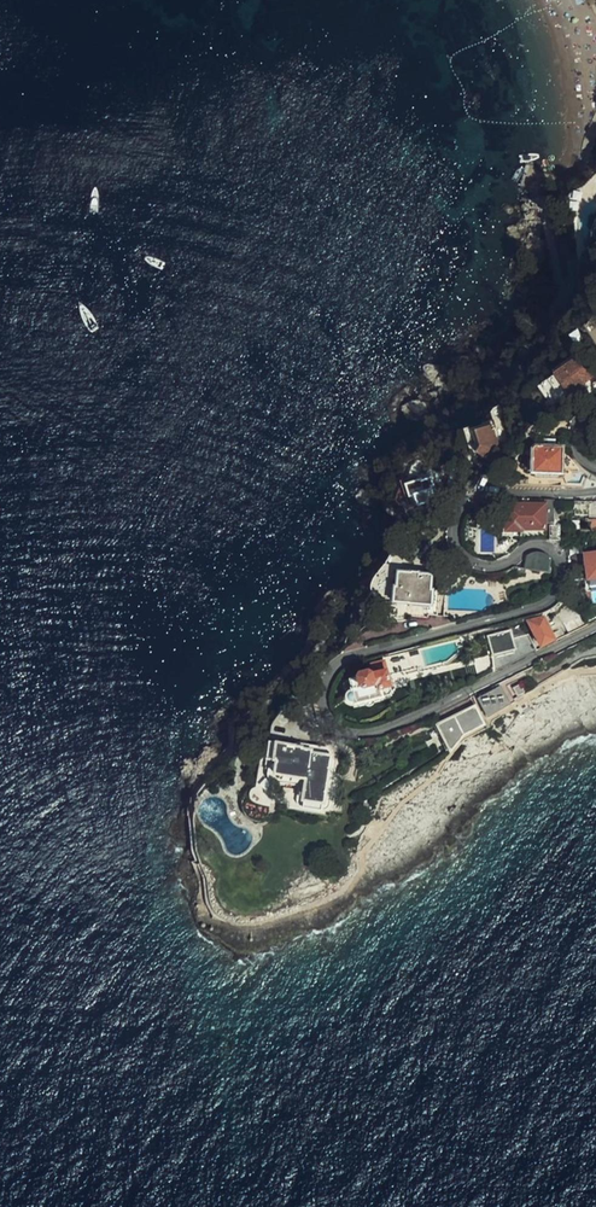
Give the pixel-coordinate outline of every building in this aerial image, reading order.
[(595,373),(584,359),(579,359),(577,361),(576,365),(551,383),(562,399),(595,376),(595,372),(595,373)] [(493,426),(475,432),(480,450),(476,454),(487,461),(499,445),(493,426)] [(480,450),(475,432),(470,434),(476,454),(480,450)] [(533,444),(525,443),(513,443),(506,443),(502,446),(501,470),(532,471),(533,444)] [(431,489),(435,488),(433,481),(423,484),(422,482),(403,488),(409,509),(428,503),(430,506),(435,504),(431,489)] [(556,523),(557,502),(547,502),(547,506),(546,524),(556,523)] [(589,503),(578,502),(577,515),(591,515),(591,518),(595,518),(595,503),(589,503)] [(546,530),(546,524),(547,506),(509,506),(508,533),(522,533),(522,530),(546,530)] [(551,542),(560,542),(560,527),(551,527),(551,542)] [(481,552),(495,551),(494,529),(481,529),(481,552)] [(527,557),(525,570),(549,573),(551,560),(547,557),(540,554),(533,554),(527,557)] [(595,579),(595,556),(586,557),(588,580),(595,579)] [(432,577),(400,575),(398,590),(382,589),(381,600),(394,601),(395,605),(386,605),(385,624),(407,621),(409,618),(428,619),(429,608),(432,608),(434,592),(431,592),(432,577)] [(544,619),(530,623),(542,646),(554,640),(544,619)] [(511,633),(490,639),(494,657),(516,651),(511,633)] [(358,679),(351,681),(354,691),(354,692),(353,692),(354,694),(351,696),(350,698),(350,700),(351,703),(354,705),(356,705),(381,699),(380,690),(391,687),(387,670),(407,665),(404,652),(383,658),(384,664),(374,666),(376,675),(371,676),(368,673),(360,675),(358,679)] [(502,689),(479,702),(489,718),(511,705),(502,689)] [(512,694),(517,701),(523,698),(518,691),(512,694)] [(439,727),(451,751),(463,736),(486,724),(476,707),(439,727)] [(296,747),(270,743),(268,760),(279,762),(277,775),(282,776),(283,780),(292,781),(292,778),(308,780),(304,808),(322,810),(322,805),(324,805),(331,754),(331,749),(298,744),(296,747)] [(273,811),(273,803),(272,803),(263,802),(259,800),(256,797),(254,793),(251,794),(249,796),(246,804),(247,808),(251,814),(253,816),(260,819),(264,819),(268,818),(271,816),(273,811)]
